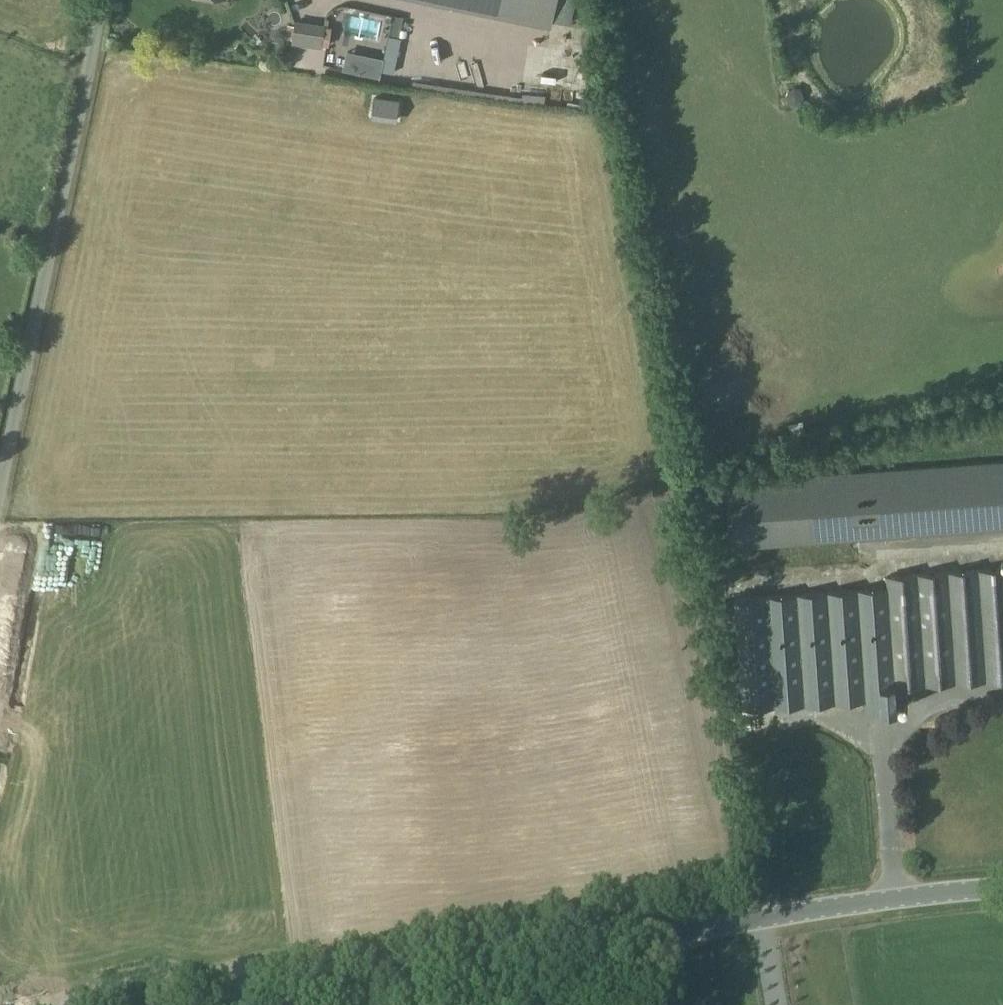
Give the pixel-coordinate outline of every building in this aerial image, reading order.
[(548,27),(554,0),(422,0),(548,27)] [(376,43),(376,11),(319,12),(319,23),(283,23),(283,50),(321,50),(321,43),(376,43)] [(727,481),(732,547),(1002,528),(1002,461),(727,481)] [(743,708),(865,700),(866,711),(897,709),(896,686),(1002,677),(1002,569),(885,577),(887,589),(736,600),(743,708)]
